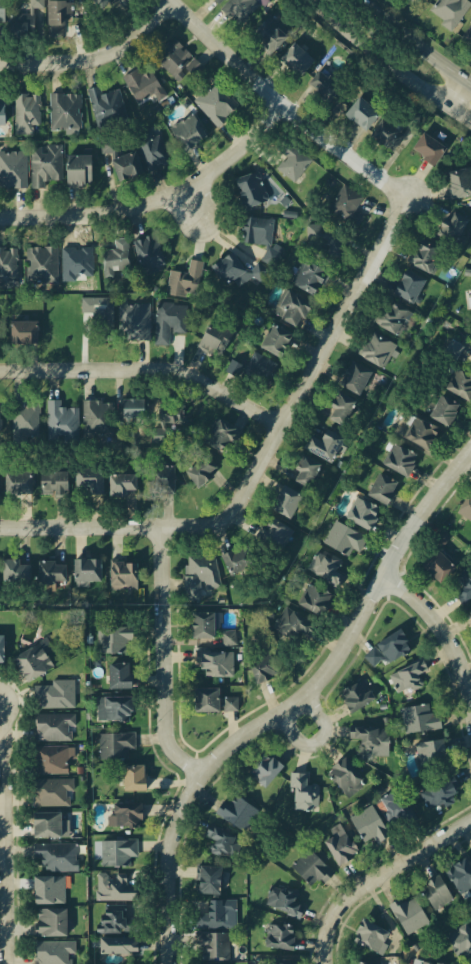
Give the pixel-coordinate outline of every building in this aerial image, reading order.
[(30,13),(9,14),(10,36),(35,36),(34,8),(44,8),(44,0),(29,0),(30,13)] [(45,27),(44,0),(67,0),(68,26),(45,27)] [(104,20),(98,0),(122,0),(127,13),(104,20)] [(123,9),(132,2),(130,0),(116,0),(123,9)] [(226,8),(234,0),(263,0),(241,22),(226,8)] [(424,16),(434,0),(467,0),(448,31),(424,16)] [(267,51),(247,33),(262,15),(283,32),(267,51)] [(460,42),(470,25),(470,49),(460,42)] [(165,35),(192,59),(173,81),(146,57),(165,35)] [(296,76),(277,59),(292,42),(312,59),(296,76)] [(323,101),(302,82),(321,61),(342,80),(323,101)] [(150,92),(155,101),(166,93),(150,69),(142,75),(137,68),(123,77),(139,100),(150,92)] [(211,80),(238,108),(220,126),(193,98),(211,80)] [(86,90),(112,82),(122,117),(96,125),(86,90)] [(360,129),(337,109),(357,86),(380,106),(360,129)] [(48,92),(78,92),(78,129),(48,130),(48,92)] [(13,95),(39,95),(39,133),(12,133),(13,95)] [(190,111),(202,138),(176,150),(164,123),(190,111)] [(390,152),(370,139),(384,118),(404,130),(390,152)] [(152,128),(164,166),(144,172),(133,134),(152,128)] [(417,129),(447,144),(433,173),(403,158),(417,129)] [(276,169),(294,183),(312,160),(286,140),(278,150),(286,157),(276,169)] [(28,144),(56,143),(58,183),(30,184),(28,144)] [(100,143),(101,153),(114,153),(114,143),(100,143)] [(61,144),(90,144),(91,186),(62,186),(61,144)] [(103,148),(129,144),(136,187),(110,191),(103,148)] [(22,189),(0,190),(0,152),(21,152),(22,189)] [(443,171),(470,167),(470,197),(448,200),(443,171)] [(230,176),(257,168),(266,202),(239,210),(230,176)] [(338,191),(371,211),(357,234),(325,214),(338,191)] [(440,206),(467,219),(454,247),(427,233),(440,206)] [(273,219),(244,216),(242,243),(264,245),(263,262),(279,264),(281,246),(271,245),(273,219)] [(307,239),(309,241),(304,252),(333,267),(337,258),(337,253),(342,244),(341,239),(328,232),(321,232),(320,224),(306,224),(307,239)] [(138,231),(160,256),(141,273),(119,249),(138,231)] [(399,255),(411,234),(456,260),(444,281),(399,255)] [(104,277),(114,277),(114,268),(130,268),(129,238),(115,239),(115,249),(103,250),(104,277)] [(52,244),(53,287),(28,287),(28,244),(52,244)] [(14,288),(0,288),(0,245),(14,245),(14,288)] [(230,248),(242,269),(216,285),(203,264),(230,248)] [(307,262),(338,282),(325,301),(294,280),(307,262)] [(382,290),(396,262),(429,278),(415,306),(382,290)] [(165,270),(196,276),(191,299),(160,293),(165,270)] [(285,284),(316,302),(303,323),(272,305),(285,284)] [(81,314),(98,313),(98,325),(114,324),(113,297),(81,298),(81,314)] [(144,300),(143,338),(116,338),(117,300),(144,300)] [(404,337),(415,313),(386,300),(375,325),(404,337)] [(160,302),(193,306),(189,334),(156,329),(160,302)] [(5,310),(33,310),(33,343),(5,343),(5,310)] [(264,322),(291,339),(276,365),(248,348),(264,322)] [(352,347),(368,323),(400,343),(385,368),(352,347)] [(200,324),(230,338),(220,359),(190,345),(200,324)] [(457,359),(463,345),(450,340),(444,353),(457,359)] [(461,354),(470,340),(470,361),(461,354)] [(279,365),(254,351),(246,366),(231,359),(227,366),(267,388),(279,365)] [(331,382),(344,358),(373,373),(360,397),(331,382)] [(448,366),(470,380),(470,389),(464,400),(437,382),(448,366)] [(436,388),(460,403),(448,424),(423,409),(436,388)] [(329,406),(334,409),(329,418),(344,426),(357,401),(337,391),(329,406)] [(181,394),(195,416),(170,432),(156,410),(181,394)] [(47,398),(74,398),(74,430),(47,429),(47,398)] [(83,398),(111,398),(111,429),(82,429),(83,398)] [(123,418),(147,418),(147,399),(123,398),(123,418)] [(12,400),(38,400),(38,434),(11,433),(12,400)] [(217,412),(236,421),(223,446),(205,436),(217,412)] [(407,414),(436,430),(425,450),(396,433),(407,414)] [(310,423),(345,441),(332,467),(297,448),(310,423)] [(388,443),(414,457),(404,475),(378,460),(388,443)] [(203,450),(221,475),(200,491),(182,465),(203,450)] [(287,451),(329,474),(318,494),(276,471),(287,451)] [(168,464),(168,492),(140,492),(140,464),(168,464)] [(374,469),(398,479),(388,502),(364,492),(374,469)] [(29,494),(0,494),(0,470),(29,470),(29,494)] [(97,472),(97,493),(73,492),(73,472),(97,472)] [(131,472),(131,494),(104,495),(104,473),(131,472)] [(64,475),(63,498),(34,497),(35,474),(64,475)] [(267,483),(306,508),(295,526),(256,501),(267,483)] [(466,494),(470,498),(470,524),(467,529),(449,515),(466,494)] [(357,498),(373,506),(363,524),(348,516),(357,498)] [(260,517),(295,535),(285,554),(250,535),(260,517)] [(334,521),(356,530),(346,553),(324,544),(334,521)] [(443,525),(461,541),(448,556),(430,539),(443,525)] [(218,550),(246,540),(260,577),(232,588),(218,550)] [(429,548),(450,568),(437,583),(415,562),(429,548)] [(34,551),(62,552),(62,577),(34,577),(34,551)] [(323,552),(343,563),(332,583),(313,573),(323,552)] [(25,554),(25,584),(1,584),(1,554),(25,554)] [(66,558),(95,558),(95,582),(65,581),(66,558)] [(182,561),(209,560),(210,594),(183,594),(182,561)] [(134,569),(135,592),(106,593),(105,570),(134,569)] [(455,584),(470,571),(470,593),(465,598),(455,584)] [(307,581),(327,593),(315,612),(295,600),(307,581)] [(286,608),(311,625),(299,644),(273,627),(286,608)] [(185,610),(212,611),(211,639),(184,638),(185,610)] [(98,654),(130,652),(129,624),(97,625),(98,654)] [(397,628),(410,652),(380,670),(366,646),(397,628)] [(223,647),(240,645),(238,629),(221,631),(223,647)] [(34,643),(49,665),(24,682),(8,661),(34,643)] [(188,649),(224,651),(224,673),(187,672),(188,649)] [(259,650),(276,668),(260,682),(244,665),(259,650)] [(105,655),(131,656),(130,687),(104,686),(105,655)] [(421,660),(429,680),(394,693),(387,672),(421,660)] [(344,714),(332,693),(360,676),(373,697),(344,714)] [(189,682),(218,682),(219,711),(190,711),(189,682)] [(33,684),(71,683),(72,708),(33,709),(33,684)] [(98,693),(129,693),(129,719),(99,719),(98,693)] [(399,707),(430,699),(436,722),(404,730),(399,707)] [(30,713),(73,711),(74,739),(31,741),(30,713)] [(352,726),(388,728),(386,757),(350,755),(352,726)] [(99,730),(132,730),(132,755),(99,755),(99,730)] [(418,765),(445,763),(443,740),(416,742),(418,765)] [(30,747),(70,746),(70,772),(30,773),(30,747)] [(261,750),(287,769),(269,792),(244,774),(261,750)] [(337,755),(363,778),(348,795),(322,772),(337,755)] [(118,768),(146,767),(147,790),(118,790),(118,768)] [(407,790),(449,767),(465,796),(423,818),(407,790)] [(30,778),(68,778),(69,804),(30,804),(30,778)] [(315,781),(314,816),(287,815),(288,780),(315,781)] [(387,812),(393,827),(412,819),(399,788),(381,796),(387,812)] [(215,813),(241,830),(255,807),(235,794),(226,807),(221,804),(215,813)] [(108,808),(138,808),(138,828),(108,828),(108,808)] [(27,812),(57,810),(58,835),(27,836),(27,812)] [(352,824),(373,815),(384,840),(363,849),(352,824)] [(315,832),(340,820),(355,852),(329,864),(315,832)] [(209,851),(220,856),(223,851),(233,856),(241,839),(210,825),(205,836),(214,840),(209,851)] [(97,841),(134,840),(134,866),(97,866),(97,841)] [(30,842),(77,841),(77,870),(30,871),(30,842)] [(314,849),(333,875),(309,892),(290,866),(314,849)] [(460,857),(470,876),(470,889),(458,897),(441,868),(460,857)] [(232,864),(230,889),(194,886),(196,860),(232,864)] [(94,874),(128,873),(129,899),(95,900),(94,874)] [(418,887),(439,875),(453,901),(432,913),(418,887)] [(27,899),(27,876),(61,876),(61,899),(27,899)] [(281,887),(316,899),(307,922),(273,910),(281,887)] [(234,898),(232,925),(189,922),(191,894),(234,898)] [(387,905),(408,894),(424,923),(404,935),(387,905)] [(29,907),(63,906),(64,934),(30,934),(29,907)] [(96,907),(130,906),(130,930),(96,930),(96,907)] [(466,920),(470,930),(470,949),(454,958),(441,934),(466,920)] [(358,921),(387,930),(380,951),(351,942),(358,921)] [(263,922),(297,927),(294,950),(260,945),(263,922)] [(222,931),(222,954),(193,954),(193,931),(222,931)] [(72,939),(72,963),(31,963),(30,940),(72,939)] [(96,942),(127,941),(127,955),(97,956),(96,942)]
